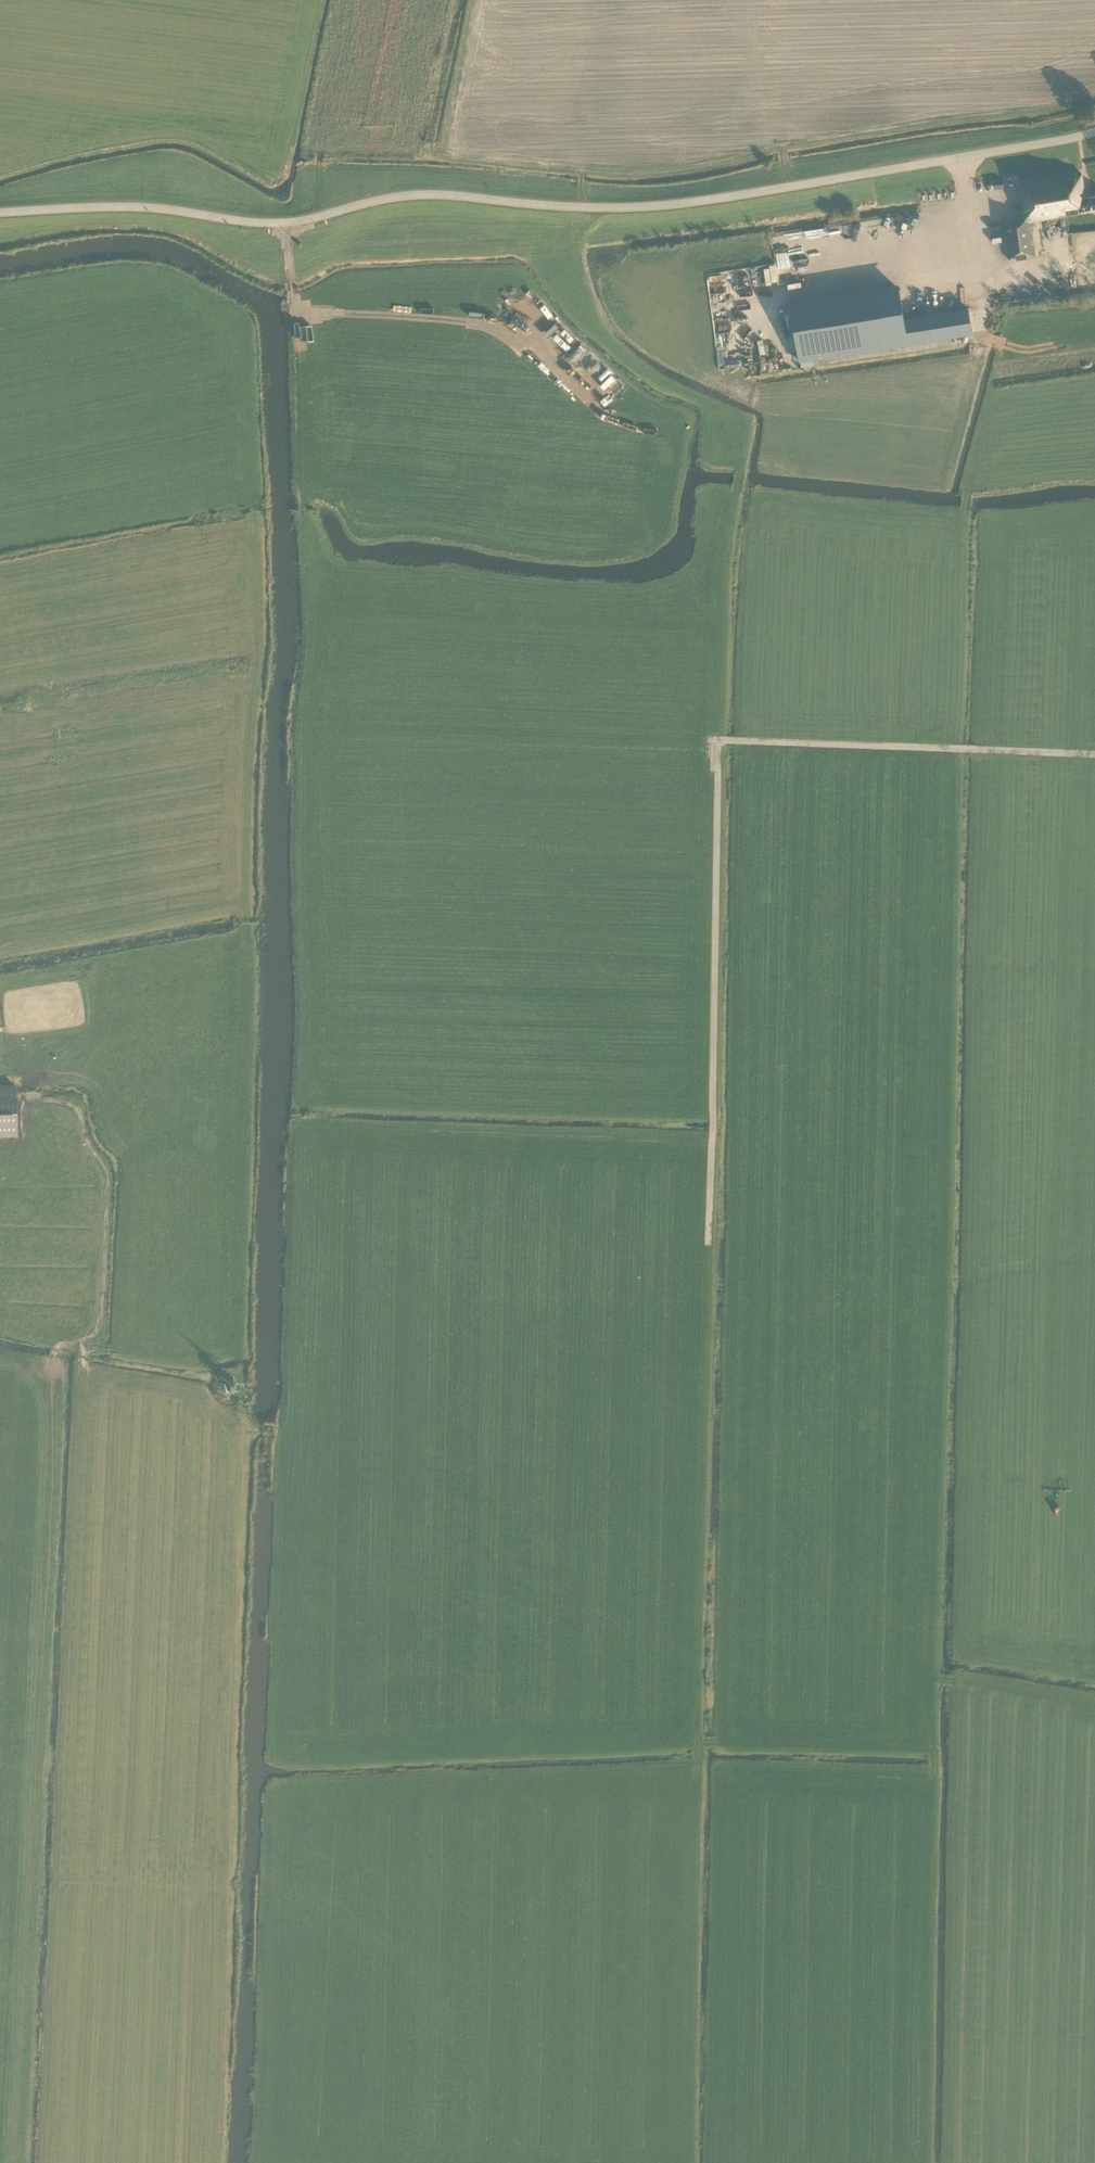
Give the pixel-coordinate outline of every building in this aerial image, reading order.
[(1011,257),(1037,253),(1032,220),(1080,213),(1079,210),(1094,208),(1094,197),(1086,198),(1081,172),(1020,182),(1026,218),(1005,221),(1011,257)] [(992,180),(993,188),(1003,186),(1002,179),(992,180)] [(647,285),(658,290),(662,282),(650,277),(647,285)] [(723,278),(722,293),(736,293),(736,278),(723,278)] [(792,306),(800,359),(908,342),(904,318),(900,289),(792,306)] [(0,1086),(0,1132),(18,1132),(17,1086),(0,1086)] [(225,1381),(225,1384),(225,1385),(228,1388),(233,1388),(236,1386),(236,1381),(233,1378),(229,1378),(225,1381)]
